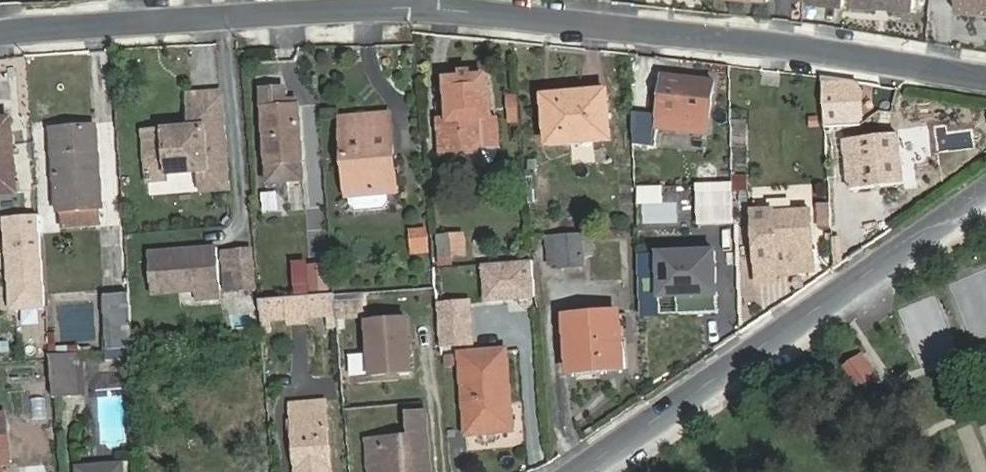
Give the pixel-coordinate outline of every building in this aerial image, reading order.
[(853,6),(914,11),(915,0),(853,0),(853,6)] [(956,14),(985,15),(985,0),(957,0),(956,14)] [(477,163),(480,163),(482,163),(487,161),(491,157),(492,155),(494,151),(494,148),(491,112),(487,112),(484,79),(470,80),(469,76),(468,74),(466,73),(462,73),(459,75),(458,78),(458,81),(445,82),(448,115),(440,116),(443,150),(463,148),(464,153),(465,155),(466,157),(468,159),(470,160),(472,162),(475,162),(477,163)] [(707,136),(712,82),(667,77),(660,131),(707,136)] [(855,83),(823,77),(826,117),(822,117),(823,125),(829,124),(829,119),(843,118),(844,123),(858,122),(855,83)] [(195,178),(197,197),(224,195),(213,90),(181,92),(184,125),(145,129),(149,169),(162,167),(163,180),(195,178)] [(582,101),(542,103),(544,143),(607,141),(606,93),(582,94),(582,101)] [(542,95),(542,103),(582,101),(582,94),(542,95)] [(265,159),(298,157),(294,100),(260,103),(265,159)] [(356,130),(390,127),(388,115),(355,117),(356,130)] [(392,158),(390,127),(356,130),(355,117),(340,118),(346,195),(387,191),(385,159),(392,158)] [(845,138),(844,123),(843,118),(829,119),(829,124),(832,164),(833,175),(833,183),(849,181),(845,138)] [(11,124),(0,125),(0,199),(15,198),(11,124)] [(101,211),(95,128),(52,131),(59,214),(101,211)] [(845,138),(849,181),(850,189),(902,185),(898,133),(845,138)] [(395,191),(392,158),(385,159),(387,191),(395,191)] [(162,167),(149,169),(150,181),(163,180),(162,167)] [(736,194),(701,196),(701,211),(736,209),(736,194)] [(826,208),(818,209),(819,227),(828,226),(826,208)] [(701,211),(702,227),(737,225),(736,209),(701,211)] [(810,209),(761,213),(754,214),(759,283),(778,282),(778,275),(815,272),(810,209)] [(451,255),(450,235),(436,235),(438,256),(451,255)] [(582,236),(558,238),(559,269),(583,268),(582,236)] [(147,252),(151,297),(195,293),(219,291),(216,247),(147,252)] [(250,251),(224,252),(227,292),(237,292),(251,291),(253,291),(250,251)] [(682,317),(722,315),(719,254),(661,257),(663,302),(681,301),(682,317)] [(504,294),(502,268),(484,269),(485,295),(504,294)] [(220,301),(219,291),(195,293),(195,303),(220,301)] [(237,292),(239,320),(253,318),(251,291),(237,292)] [(309,293),(312,318),(336,316),(334,291),(309,293)] [(260,322),(312,318),(309,293),(257,297),(260,322)] [(133,351),(129,297),(105,299),(108,353),(133,351)] [(681,301),(663,302),(664,318),(682,317),(681,301)] [(620,370),(616,316),(566,319),(569,374),(620,370)] [(367,320),(372,373),(411,370),(407,317),(367,320)] [(509,427),(503,348),(458,351),(465,430),(509,427)] [(84,376),(83,355),(50,357),(53,400),(71,399),(70,378),(84,376)] [(878,384),(860,359),(847,368),(865,393),(878,384)] [(296,466),(296,471),(331,471),(327,401),(292,403),(296,466)] [(424,410),(407,412),(409,436),(385,437),(369,439),(366,439),(369,471),(429,471),(424,410)] [(369,439),(385,437),(384,430),(369,431),(369,439)]
